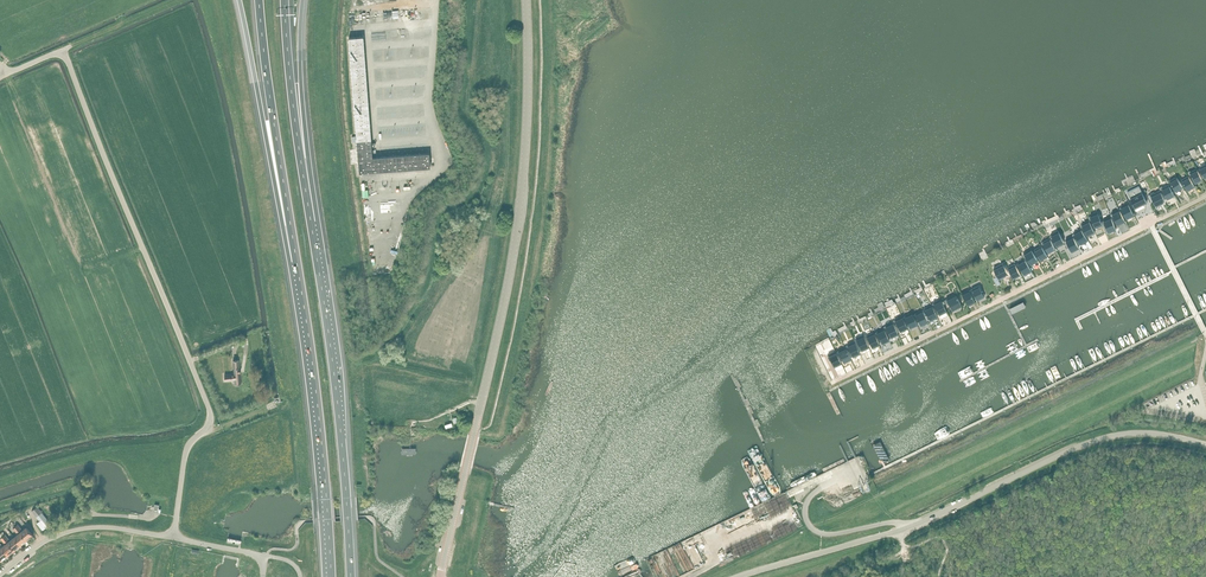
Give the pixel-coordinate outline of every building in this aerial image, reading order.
[(363,37),(349,38),(359,173),(430,167),(429,153),(373,157),(363,37)] [(1192,176),(1195,183),(1202,180),(1197,169),(1191,172),(1190,171),(1188,172),(1191,177),(1192,176)] [(1182,180),(1188,190),(1195,186),(1189,176),(1182,180)] [(1170,181),(1176,191),(1183,187),(1177,177),(1170,181)] [(1165,193),(1168,199),(1175,195),(1169,185),(1163,188),(1162,186),(1160,188),(1163,194),(1165,193)] [(1127,192),(1135,208),(1147,202),(1139,187),(1127,192)] [(1159,203),(1160,204),(1164,203),(1163,201),(1165,200),(1160,191),(1154,194),(1154,193),(1151,194),(1156,205),(1159,203)] [(1121,207),(1120,208),(1122,213),(1124,212),(1127,219),(1127,218),(1133,215),(1134,215),(1128,203),(1128,204),(1122,207),(1121,207)] [(1119,209),(1111,212),(1118,226),(1126,222),(1119,209)] [(1091,216),(1089,217),(1090,220),(1092,220),(1095,228),(1096,228),(1096,227),(1102,224),(1102,225),(1103,225),(1098,214),(1098,212),(1097,213),(1091,216),(1091,215),(1090,215),(1091,216)] [(1104,221),(1102,221),(1104,226),(1106,225),(1109,232),(1115,229),(1116,230),(1116,229),(1111,217),(1111,218),(1104,220),(1104,221)] [(1089,221),(1081,226),(1081,227),(1083,230),(1085,229),(1088,236),(1088,235),(1094,232),(1095,233),(1095,232),(1090,222),(1089,221)] [(1075,233),(1073,235),(1076,239),(1077,238),(1081,244),(1082,244),(1081,244),(1087,240),(1088,240),(1081,229),(1081,230),(1075,233),(1074,233),(1075,233)] [(1052,235),(1050,236),(1053,241),(1054,240),(1057,247),(1058,246),(1064,243),(1065,243),(1059,231),(1058,231),(1058,232),(1052,235),(1052,234),(1051,235),(1052,235)] [(1066,240),(1072,252),(1072,251),(1078,248),(1079,248),(1073,236),(1073,237),(1067,240),(1066,240)] [(1043,242),(1049,253),(1056,249),(1050,238),(1043,242)] [(1035,250),(1041,260),(1048,256),(1041,246),(1035,250)] [(1025,253),(1024,253),(1031,265),(1032,264),(1037,260),(1038,261),(1038,260),(1036,256),(1031,249),(1031,250),(1025,254),(1025,253)] [(1019,263),(1018,263),(1025,275),(1026,274),(1025,274),(1031,270),(1031,271),(1032,271),(1025,259),(1024,259),(1025,260),(1019,263)] [(1003,264),(994,268),(999,279),(1006,275),(1006,274),(1008,273),(1004,265),(1003,264)] [(1016,275),(1017,277),(1021,275),(1015,264),(1008,268),(1013,277),(1016,275)] [(975,288),(971,289),(977,300),(985,296),(983,291),(982,292),(979,287),(976,289),(975,288)] [(962,293),(968,305),(974,302),(975,302),(969,290),(968,290),(969,291),(962,294),(962,293)] [(945,300),(947,305),(949,304),(952,311),(953,310),(961,306),(962,306),(956,294),(955,294),(956,295),(947,299),(946,299),(947,299),(945,300)] [(934,303),(932,304),(934,309),(936,308),(939,315),(940,314),(939,314),(946,311),(940,299),(940,300),(934,303),(934,302),(933,303),(934,303)] [(925,308),(924,308),(930,320),(931,320),(930,320),(937,317),(931,305),(931,306),(925,309),(925,308)] [(916,315),(914,315),(916,320),(918,319),(921,326),(922,325),(921,325),(928,322),(922,310),(922,311),(916,314),(916,313),(915,314),(916,315)] [(905,317),(903,318),(905,322),(907,321),(910,328),(911,328),(910,327),(917,324),(917,325),(912,313),(911,313),(912,313),(905,316),(905,317)] [(895,320),(894,321),(896,326),(897,325),(901,332),(901,331),(907,328),(908,328),(902,316),(901,316),(902,317),(895,320),(895,319),(895,320)] [(886,327),(884,327),(886,332),(888,331),(891,338),(892,337),(891,337),(898,334),(892,322),(892,323),(886,326),(886,325),(885,326),(886,327)] [(877,333),(875,333),(878,338),(879,337),(882,344),(883,344),(883,343),(889,340),(889,341),(889,340),(883,328),(883,329),(877,332),(876,332),(877,333)] [(860,338),(853,341),(857,353),(864,350),(860,338)] [(870,338),(864,341),(869,352),(875,349),(870,338)] [(851,346),(844,349),(849,360),(856,357),(851,346)] [(840,349),(834,352),(840,364),(846,360),(840,349)] [(830,351),(823,354),(828,365),(836,362),(830,351)] [(241,383),(239,361),(239,359),(233,360),(234,373),(224,374),(225,380),(235,379),(235,383),(241,383)] [(869,443),(882,467),(891,463),(879,438),(869,443)] [(417,448),(400,448),(400,450),(400,457),(417,457),(417,448)] [(40,520),(37,522),(40,526),(43,530),(51,524),(37,506),(32,511),(40,520)] [(27,540),(33,535),(27,527),(23,531),(18,524),(16,526),(27,540)] [(21,545),(27,540),(16,526),(13,528),(18,534),(14,537),(21,545)] [(21,545),(14,537),(10,541),(5,534),(3,536),(14,550),(21,545)] [(8,555),(14,550),(3,536),(1,538),(6,544),(2,547),(8,555)] [(8,555),(2,547),(0,549),(0,561),(1,560),(2,560),(8,555)] [(693,560),(687,562),(689,568),(700,564),(696,552),(690,553),(693,560)]
